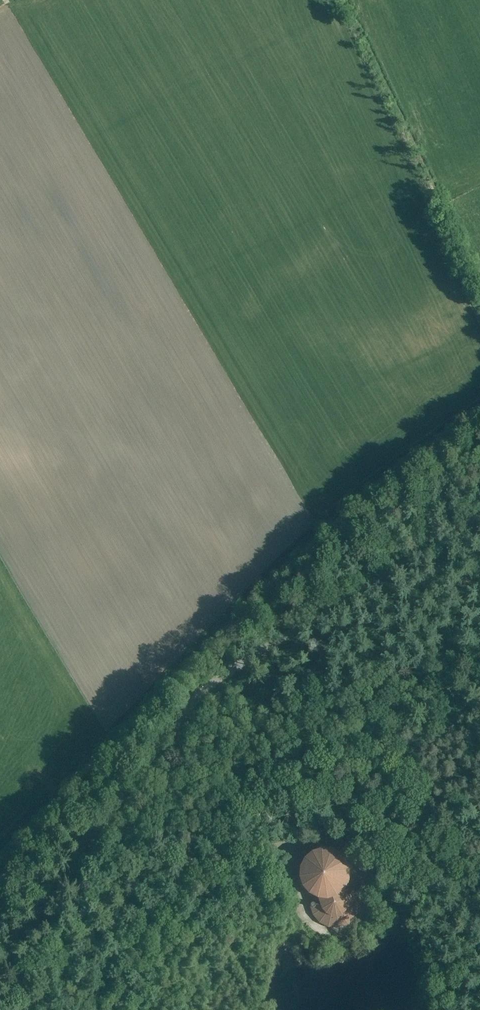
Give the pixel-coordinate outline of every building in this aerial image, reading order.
[(302,872),(302,874),(302,876),(302,878),(303,881),(303,883),(304,885),(305,886),(306,888),(307,890),(309,892),(310,893),(312,894),(314,895),(316,896),(318,897),(320,898),(322,898),(324,899),(326,899),(328,899),(331,898),(333,898),(335,897),(337,896),(339,895),(340,894),(342,893),(344,892),(345,890),(346,888),(348,886),(348,885),(349,883),(350,881),(350,878),(351,876),(351,874),(351,872),(350,870),(350,868),(349,866),(348,864),(348,862),(346,860),(345,858),(344,857),(342,855),(340,854),(339,853),(337,852),(335,851),(333,850),(331,850),(328,850),(326,850),(324,850),(322,850),(320,850),(318,851),(316,852),(314,853),(312,854),(310,855),(309,857),(307,858),(306,860),(305,862),(304,864),(303,866),(303,868),(302,870),(302,872)] [(352,901),(349,895),(346,888),(345,890),(344,892),(342,893),(340,894),(339,895),(337,896),(335,897),(333,898),(331,898),(328,899),(326,899),(324,899),(322,898),(320,898),(318,897),(320,904),(323,910),(328,915),(336,918),(343,916),(349,912),(352,906),(352,901)] [(320,904),(312,906),(316,914),(323,922),(331,925),(339,925),(347,923),(354,919),(358,911),(359,904),(359,897),(357,893),(349,895),(352,901),(352,906),(349,912),(343,916),(336,918),(328,915),(323,910),(320,904)]
